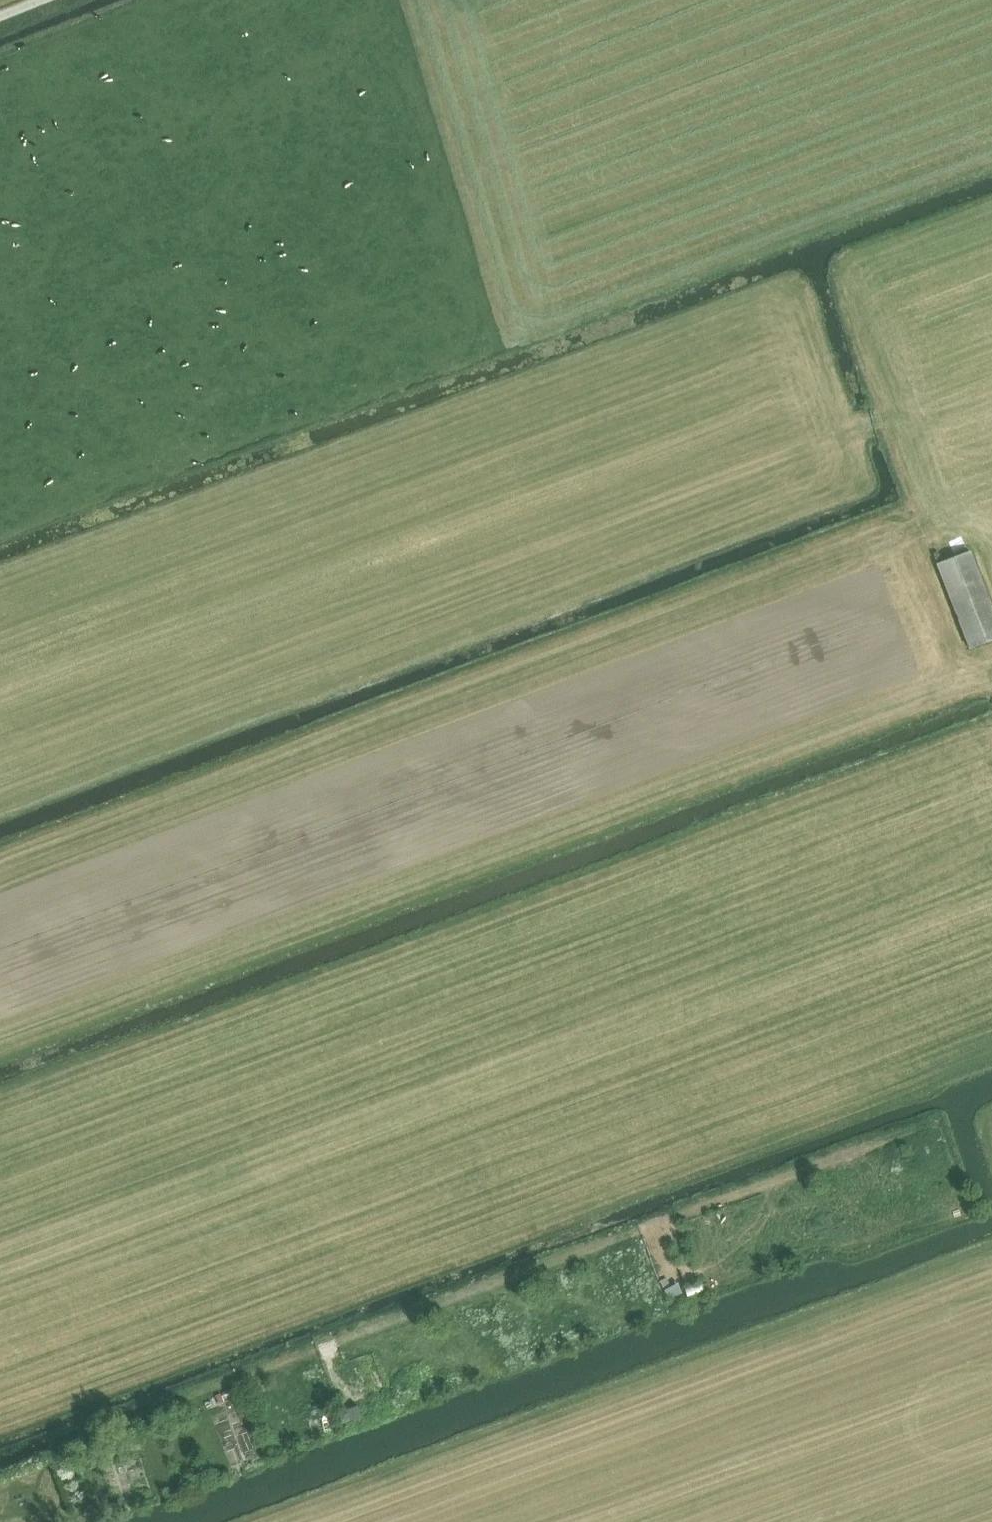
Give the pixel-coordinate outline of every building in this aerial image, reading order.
[(969,648),(991,639),(991,606),(970,550),(936,563),(969,648)] [(343,1422),(357,1416),(346,1391),(332,1397),(343,1422)]
